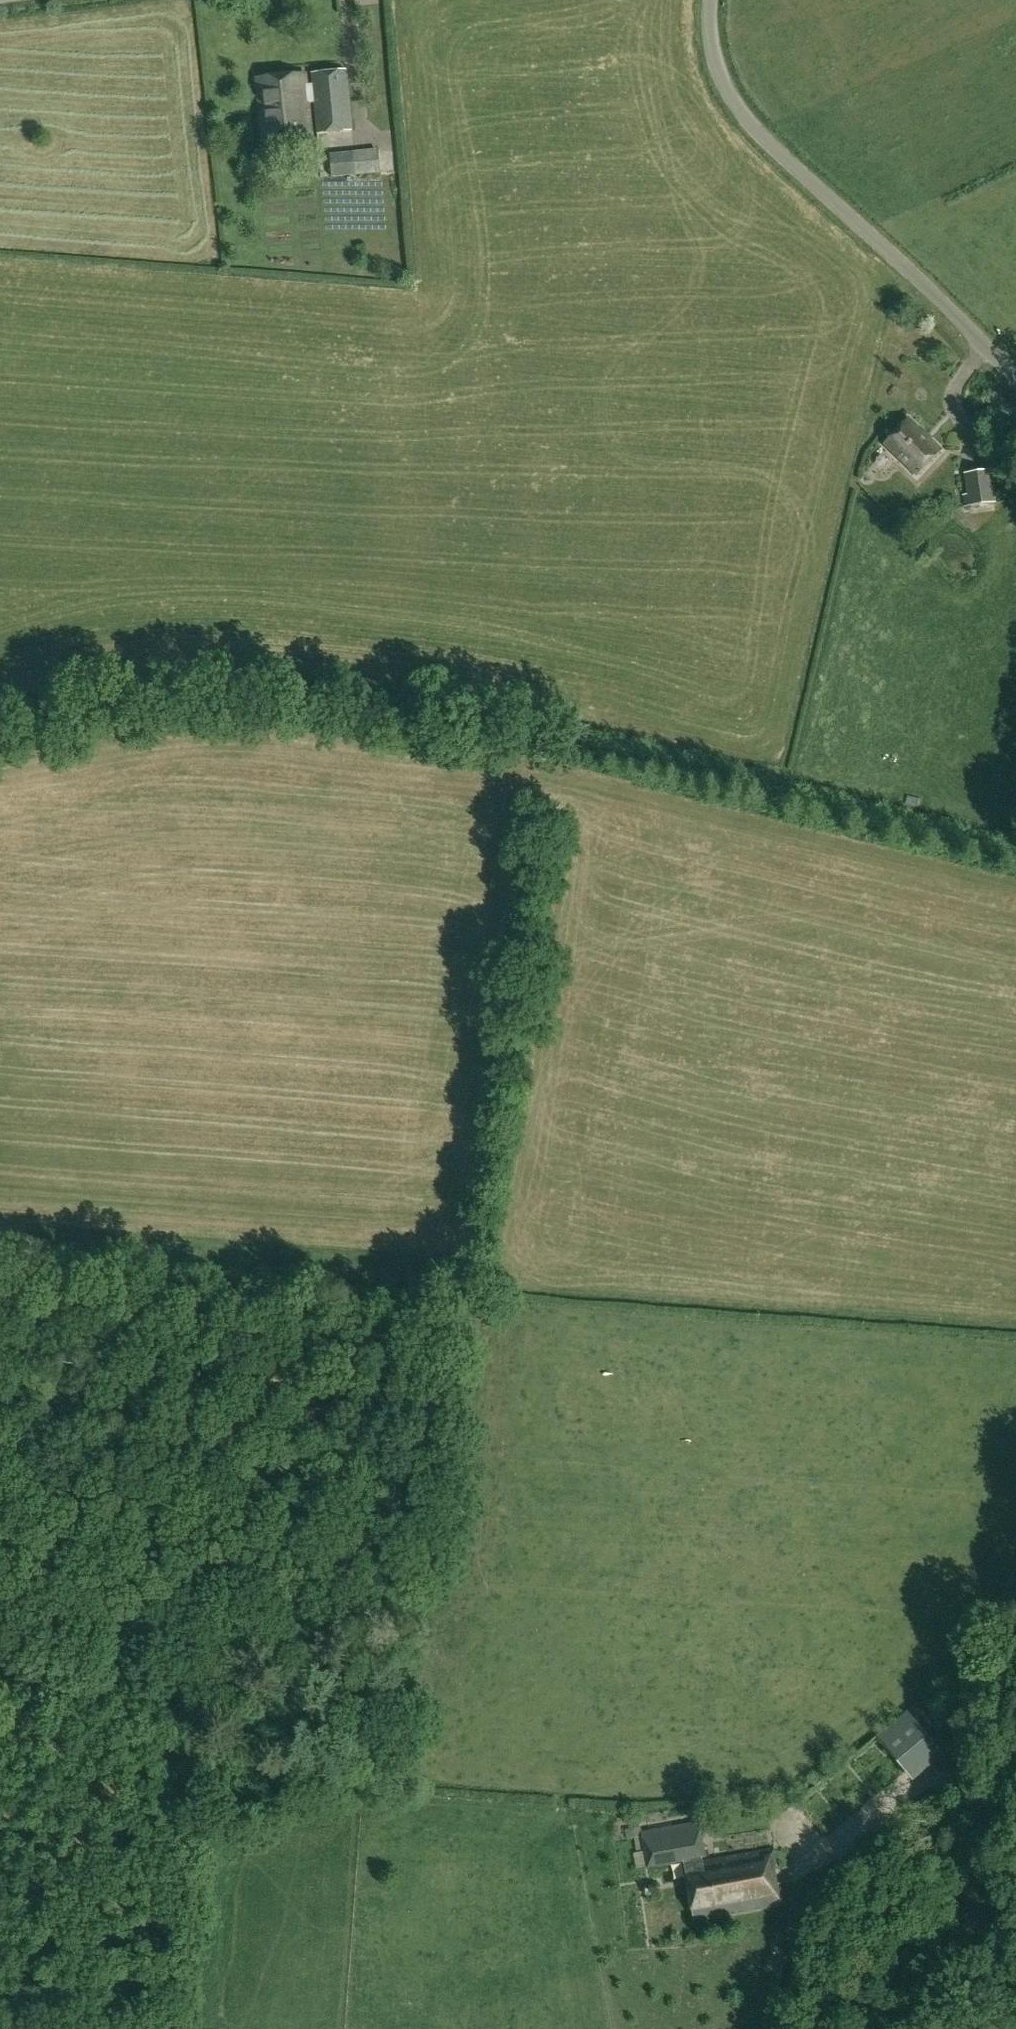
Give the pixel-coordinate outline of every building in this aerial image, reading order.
[(309,105),(315,104),(317,134),(352,131),(347,71),(257,78),(262,138),(311,135),(309,105)] [(378,149),(330,154),(330,160),(320,161),(322,177),(332,176),(332,177),(380,173),(378,149)] [(918,477),(942,452),(910,420),(885,445),(918,477)] [(996,505),(992,471),(965,473),(968,495),(963,495),(965,508),(996,505)] [(931,1731),(899,1756),(928,1792),(960,1767),(931,1731)] [(643,1834),(650,1869),(684,1864),(694,1924),(784,1908),(775,1852),(707,1863),(700,1824),(643,1834)] [(648,1896),(659,1894),(658,1883),(646,1885),(648,1896)]
